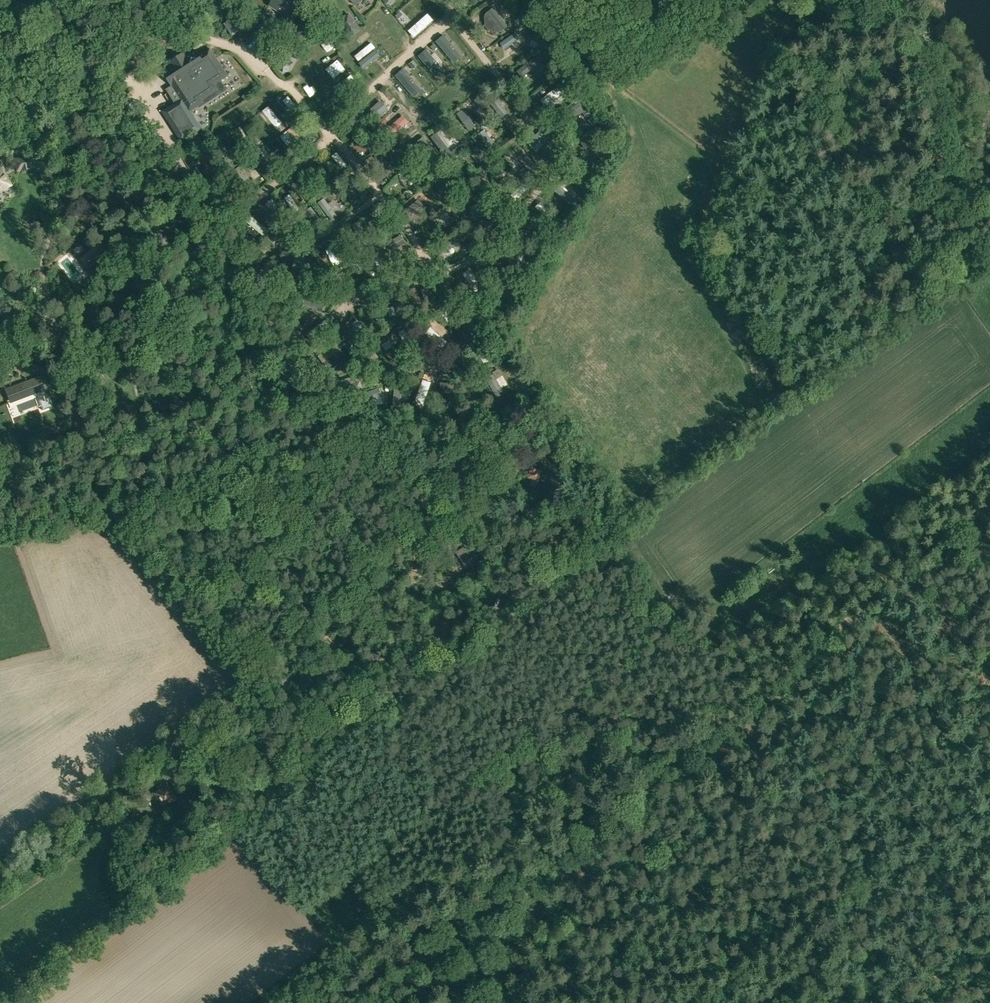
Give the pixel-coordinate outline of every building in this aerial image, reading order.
[(270,5),(290,18),(299,4),(296,2),(297,0),(273,0),(270,5)] [(485,18),(485,23),(485,24),(485,25),(486,26),(486,27),(487,28),(488,29),(489,30),(490,30),(491,31),(492,31),(493,31),(494,32),(495,32),(496,32),(497,32),(498,32),(499,32),(500,32),(501,31),(508,26),(493,7),(487,12),(486,13),(485,14),(485,15),(485,16),(485,17),(485,18)] [(224,24),(233,36),(251,23),(243,11),(224,24)] [(338,21),(351,38),(362,30),(349,13),(338,21)] [(409,30),(414,36),(433,19),(428,13),(409,30)] [(251,20),(257,27),(263,22),(257,15),(251,20)] [(295,27),(290,31),(295,38),(300,34),(295,27)] [(518,31),(501,43),(505,49),(522,38),(518,31)] [(321,41),(326,47),(335,40),(330,33),(321,41)] [(444,35),(436,41),(455,63),(462,56),(444,35)] [(539,42),(532,40),(530,48),(537,50),(537,48),(538,49),(542,46),(539,42)] [(375,50),(359,63),(364,69),(380,56),(375,50)] [(426,50),(419,56),(437,77),(444,71),(426,50)] [(538,64),(543,71),(549,66),(540,53),(517,71),(522,77),(538,64)] [(206,92),(221,83),(206,56),(198,60),(196,57),(187,63),(184,59),(175,64),(177,68),(170,73),(176,84),(168,88),(176,100),(162,108),(180,136),(199,124),(191,111),(201,105),(198,102),(208,95),(206,92)] [(414,60),(408,64),(412,69),(417,64),(414,60)] [(342,78),(349,73),(342,62),(335,66),(342,78)] [(380,64),(373,67),(377,74),(383,70),(380,64)] [(403,69),(395,75),(413,96),(421,90),(403,69)] [(559,86),(541,99),(545,106),(564,93),(559,86)] [(310,97),(318,104),(325,97),(317,89),(310,97)] [(481,95),(475,100),(486,115),(493,110),(481,95)] [(381,100),(369,111),(377,119),(389,109),(381,100)] [(492,105),(502,117),(507,113),(497,100),(492,105)] [(566,110),(570,115),(582,106),(578,101),(566,110)] [(269,106),(263,111),(276,127),(282,123),(269,106)] [(478,127),(465,108),(457,113),(470,132),(478,127)] [(583,112),(587,117),(592,113),(588,108),(583,112)] [(343,126),(348,132),(368,117),(363,111),(343,126)] [(403,115),(387,129),(392,135),(408,121),(403,115)] [(597,120),(593,115),(588,119),(592,124),(597,120)] [(252,123),(245,128),(255,145),(262,141),(252,123)] [(484,130),(478,135),(490,150),(496,145),(484,130)] [(287,131),(281,136),(292,151),(299,146),(287,131)] [(430,137),(449,160),(462,150),(459,146),(451,151),(448,147),(437,133),(437,132),(430,137)] [(598,132),(581,142),(585,148),(602,139),(598,132)] [(438,156),(424,136),(417,142),(431,161),(438,156)] [(463,143),(459,146),(462,150),(464,152),(468,149),(463,143)] [(280,144),(278,148),(285,152),(287,148),(280,144)] [(607,144),(591,155),(594,159),(610,148),(607,144)] [(231,164),(220,145),(212,149),(224,168),(231,164)] [(483,165),(490,159),(486,155),(486,156),(477,145),(473,149),(475,152),(481,160),(479,161),(483,165)] [(271,167),(259,151),(253,156),(265,172),(271,167)] [(387,156),(391,161),(396,157),(392,152),(387,156)] [(14,159),(16,171),(34,167),(32,155),(14,159)] [(527,155),(521,160),(536,178),(542,173),(527,155)] [(596,174),(600,168),(594,164),(590,170),(596,174)] [(322,165),(316,169),(328,185),(334,181),(322,165)] [(415,167),(400,177),(404,183),(419,173),(415,167)] [(10,185),(0,168),(0,191),(10,185)] [(458,188),(462,183),(451,172),(447,169),(443,173),(458,188)] [(414,190),(426,180),(420,172),(408,183),(414,190)] [(220,176),(206,187),(210,193),(225,181),(220,176)] [(512,177),(498,191),(503,196),(517,183),(512,177)] [(304,178),(299,182),(309,196),(314,192),(304,178)] [(524,183),(511,195),(516,200),(529,188),(524,183)] [(559,184),(554,190),(571,204),(575,199),(559,184)] [(324,198),(318,202),(331,220),(337,216),(324,198)] [(273,199),(266,204),(278,220),(284,216),(273,199)] [(419,200),(404,211),(411,221),(426,209),(419,200)] [(2,225),(0,218),(10,216),(7,205),(0,206),(0,226),(2,225)] [(490,206),(470,213),(472,220),(492,213),(490,206)] [(311,207),(305,212),(319,229),(325,225),(311,207)] [(448,231),(457,224),(451,215),(442,222),(448,231)] [(251,216),(246,221),(264,236),(269,231),(251,216)] [(371,227),(375,233),(392,224),(388,217),(371,227)] [(491,218),(473,224),(476,232),(494,225),(491,218)] [(359,221),(352,225),(363,242),(370,238),(359,221)] [(272,235),(275,242),(295,230),(292,223),(272,235)] [(436,248),(440,254),(460,242),(456,236),(456,235),(436,248)] [(381,240),(384,246),(389,244),(386,238),(381,240)] [(88,267),(93,274),(99,269),(95,263),(107,253),(98,243),(79,258),(87,268),(88,267)] [(499,257),(513,264),(519,252),(505,245),(499,257)] [(324,271),(312,256),(306,260),(318,275),(324,271)] [(364,272),(362,269),(366,266),(359,257),(355,260),(353,257),(348,260),(359,276),(364,272)] [(328,274),(336,286),(345,281),(342,277),(345,274),(340,267),(328,274)] [(297,271),(289,277),(301,292),(308,287),(297,271)] [(444,292),(441,285),(424,295),(428,302),(444,292)] [(495,291),(510,303),(514,297),(500,286),(495,291)] [(415,288),(408,292),(419,310),(426,306),(415,288)] [(499,303),(496,298),(490,302),(493,307),(499,303)] [(399,302),(392,305),(388,307),(391,317),(396,315),(399,323),(406,320),(399,302)] [(482,309),(476,313),(487,328),(493,324),(482,309)] [(388,327),(395,325),(393,319),(387,321),(388,327)] [(325,320),(307,335),(313,342),(331,327),(325,320)] [(447,342),(431,327),(425,333),(442,348),(447,342)] [(405,328),(398,332),(410,353),(418,349),(405,328)] [(48,336),(55,343),(61,336),(54,330),(48,336)] [(376,340),(380,346),(394,336),(390,330),(376,340)] [(350,341),(346,343),(349,349),(354,346),(350,341)] [(385,356),(395,349),(392,344),(381,351),(385,356)] [(310,348),(304,352),(308,358),(314,354),(310,348)] [(341,350),(324,362),(328,368),(345,356),(341,350)] [(387,361),(394,369),(398,365),(391,358),(387,361)] [(337,366),(339,374),(351,372),(349,363),(337,366)] [(388,365),(383,368),(386,373),(391,369),(388,365)] [(486,378),(497,397),(505,393),(493,373),(486,378)] [(8,388),(13,402),(45,391),(39,376),(8,388)] [(416,401),(424,404),(431,382),(423,379),(416,401)] [(360,380),(340,388),(343,396),(364,389),(360,380)] [(396,382),(393,406),(399,407),(403,383),(396,382)] [(454,400),(455,383),(440,382),(439,400),(454,400)] [(511,382),(505,383),(507,394),(513,392),(511,382)] [(380,388),(359,395),(362,403),(382,395),(380,388)] [(383,408),(390,403),(386,397),(379,401),(383,408)] [(530,485),(536,488),(543,471),(532,466),(527,478),(532,479),(530,485)] [(537,489),(544,492),(546,485),(540,483),(537,489)] [(466,565),(467,566),(482,555),(473,542),(465,548),(464,546),(456,552),(466,566),(466,565)] [(156,793),(165,806),(176,799),(168,785),(156,793)] [(175,814),(180,822),(185,819),(180,811),(175,814)]
